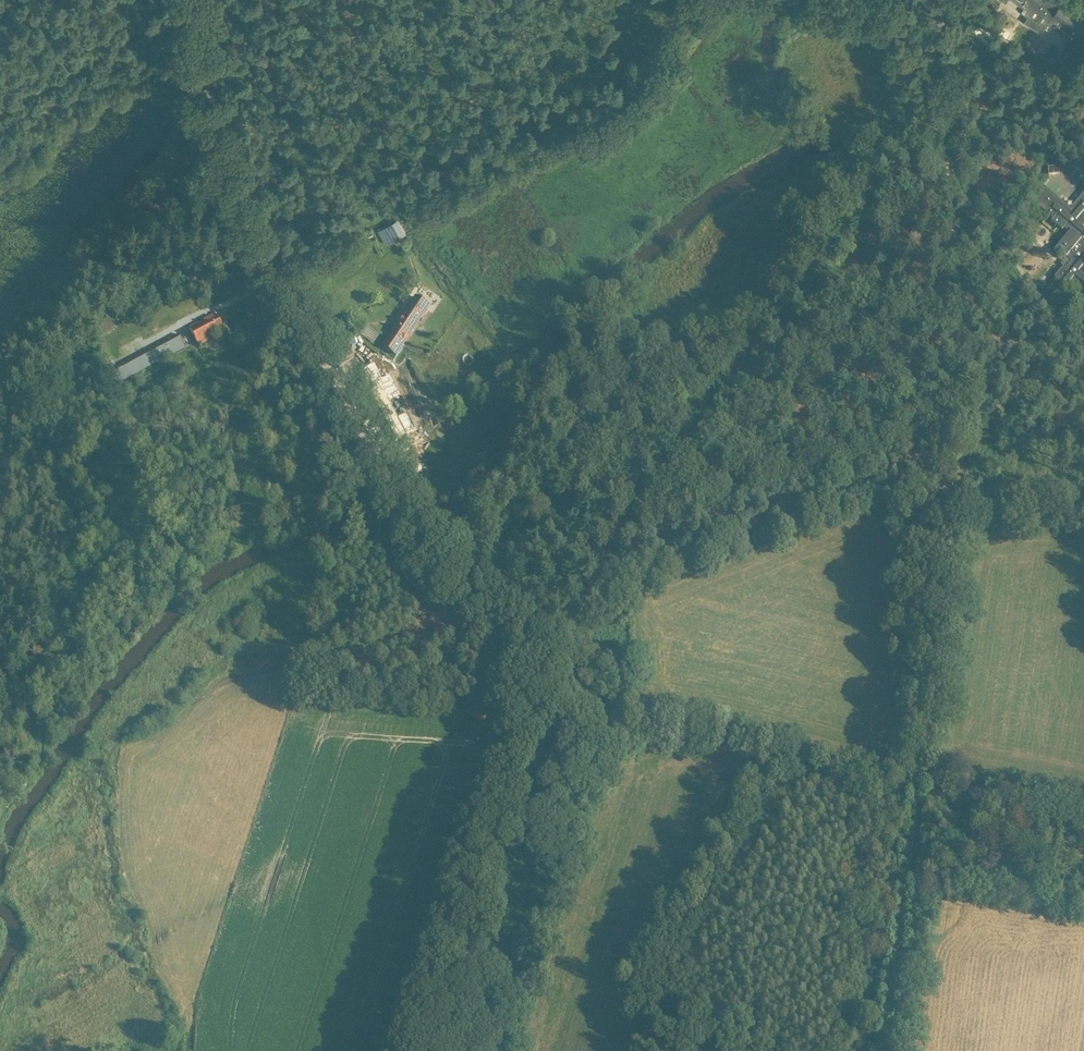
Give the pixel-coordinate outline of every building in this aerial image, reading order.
[(996,11),(1000,4),(993,0),(990,0),(987,5),(996,11)] [(1029,9),(1026,14),(1028,16),(1025,22),(1032,27),(1036,21),(1050,0),(1015,0),(1029,9)] [(1032,27),(1039,31),(1043,25),(1046,27),(1048,23),(1067,36),(1063,41),(1075,49),(1083,36),(1083,19),(1062,4),(1063,2),(1059,0),(1050,0),(1036,21),(1032,27)] [(1060,54),(1069,60),(1073,53),(1064,48),(1060,54)] [(1072,165),(1073,173),(1083,171),(1083,170),(1083,164),(1072,165)] [(1058,166),(1047,167),(1048,175),(1059,174),(1058,166)] [(1050,192),(1042,185),(1037,190),(1038,191),(1036,194),(1035,193),(1030,199),(1053,218),(1051,220),(1062,230),(1064,228),(1069,232),(1054,251),(1062,258),(1064,255),(1071,261),(1064,268),(1063,267),(1054,277),(1056,279),(1037,302),(1051,314),(1072,289),(1077,288),(1083,294),(1083,266),(1083,265),(1083,264),(1083,229),(1082,227),(1083,225),(1083,191),(1072,205),(1066,205),(1050,192)] [(399,220),(379,231),(386,242),(405,232),(399,220)] [(416,297),(383,347),(395,355),(401,346),(428,305),(425,303),(416,297)] [(189,327),(192,334),(198,345),(199,345),(200,346),(201,346),(201,344),(209,340),(209,339),(224,330),(216,314),(206,319),(189,327)] [(366,325),(360,335),(374,343),(380,333),(366,325)] [(109,370),(110,373),(116,384),(185,348),(178,334),(109,370)] [(411,350),(399,398),(413,402),(415,395),(421,397),(432,355),(411,350)] [(363,379),(396,440),(416,429),(408,413),(399,418),(388,399),(400,393),(390,375),(383,379),(375,364),(362,371),(365,378),(363,379)]
